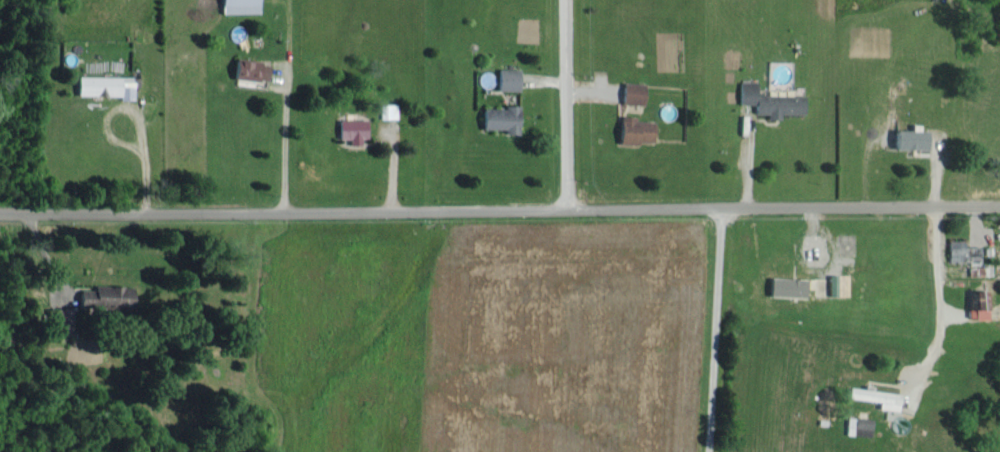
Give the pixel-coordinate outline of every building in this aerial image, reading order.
[(220,13),(258,12),(258,0),(220,0),(220,13)] [(266,61),(233,59),(232,79),(265,80),(266,61)] [(496,90),(517,90),(518,69),(497,68),(496,90)] [(76,95),(133,96),(133,76),(76,75),(76,95)] [(755,95),(755,81),(739,81),(739,104),(754,105),(754,113),(766,114),(766,120),(779,120),(779,114),(802,114),(802,95),(755,95)] [(642,104),(642,83),(621,83),(621,104),(642,104)] [(380,118),(396,118),(396,103),(380,104),(380,118)] [(503,129),(503,133),(517,134),(517,105),(504,105),(504,108),(482,108),(481,128),(503,129)] [(651,121),(635,121),(635,116),(619,116),(618,142),(651,143),(651,121)] [(366,138),(365,118),(337,119),(338,139),(366,138)] [(894,148),(924,149),(925,130),(894,129),(894,148)] [(947,244),(947,262),(979,261),(978,243),(947,244)] [(77,310),(130,312),(131,286),(93,285),(92,298),(78,297),(77,310)] [(986,319),(986,289),(969,290),(970,319),(986,319)] [(72,308),(47,309),(47,318),(54,318),(54,335),(73,334),(72,308)] [(853,418),(847,417),(845,433),(850,434),(853,418)]
